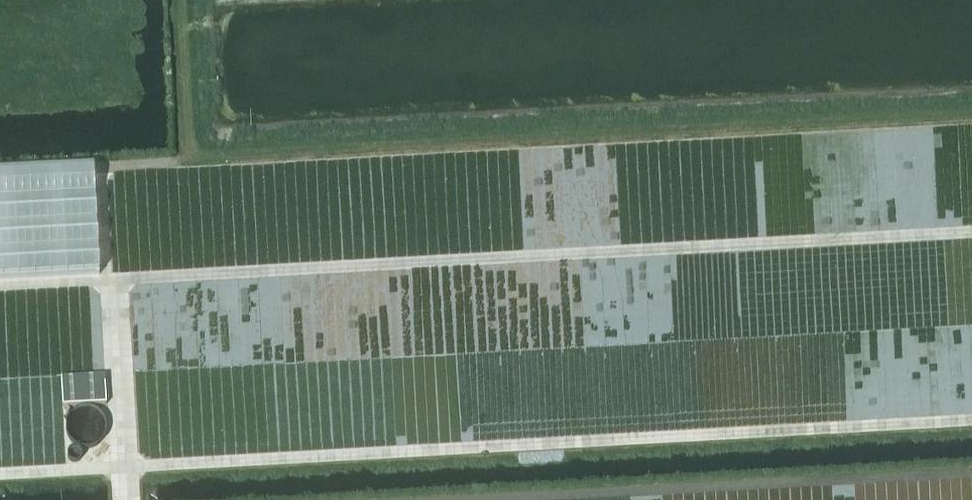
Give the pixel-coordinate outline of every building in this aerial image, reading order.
[(99,274),(93,170),(0,175),(0,279),(99,274)] [(63,407),(106,405),(105,376),(61,378),(63,407)]
